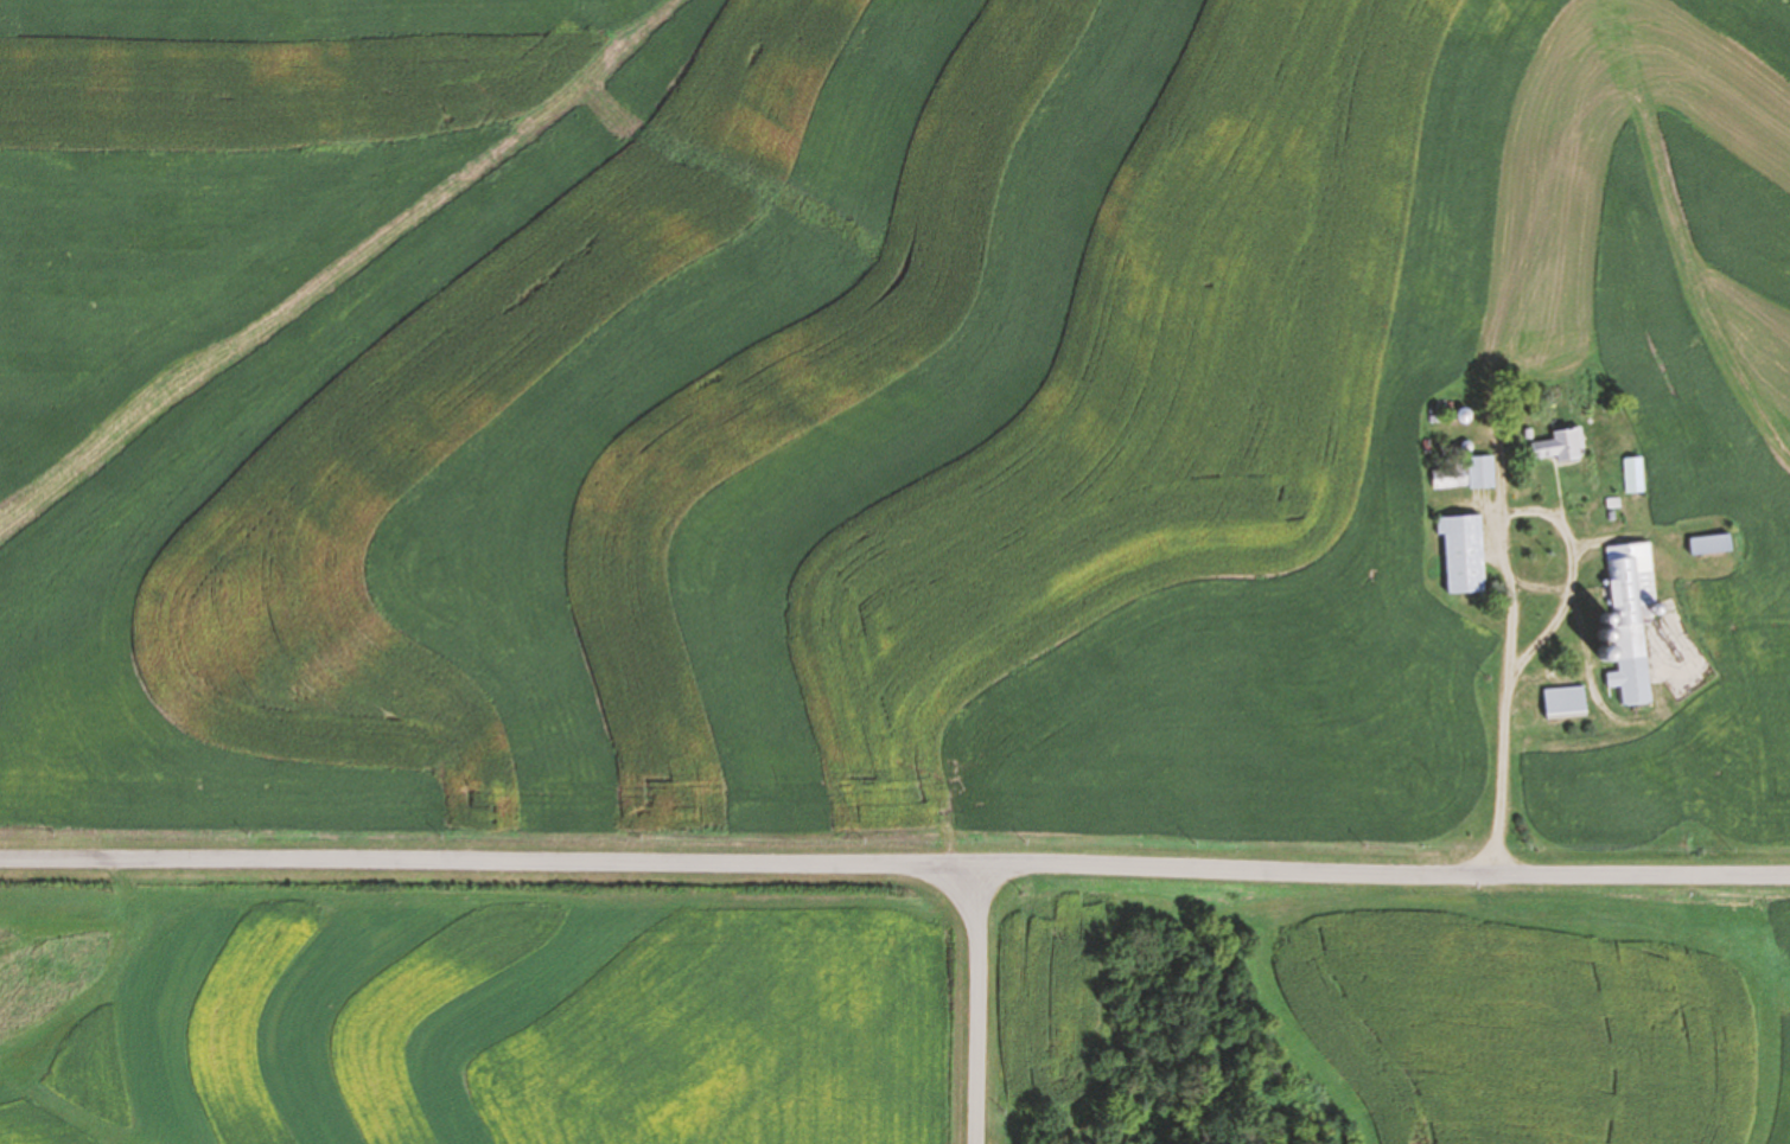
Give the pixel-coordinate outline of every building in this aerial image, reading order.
[(1583,459),(1581,428),(1554,430),(1555,440),(1533,442),(1534,460),(1557,458),(1557,461),(1583,459)] [(1495,487),(1495,457),(1469,457),(1469,469),(1434,470),(1434,488),(1495,487)] [(1628,459),(1628,492),(1643,492),(1643,459),(1628,459)] [(1485,593),(1483,516),(1438,517),(1439,535),(1447,535),(1448,594),(1485,593)] [(1692,555),(1733,551),(1731,534),(1691,538),(1692,555)] [(1653,702),(1645,619),(1658,617),(1651,543),(1609,547),(1620,671),(1608,672),(1609,687),(1622,685),(1624,704),(1653,702)] [(1586,687),(1546,687),(1546,713),(1586,713),(1586,687)]
